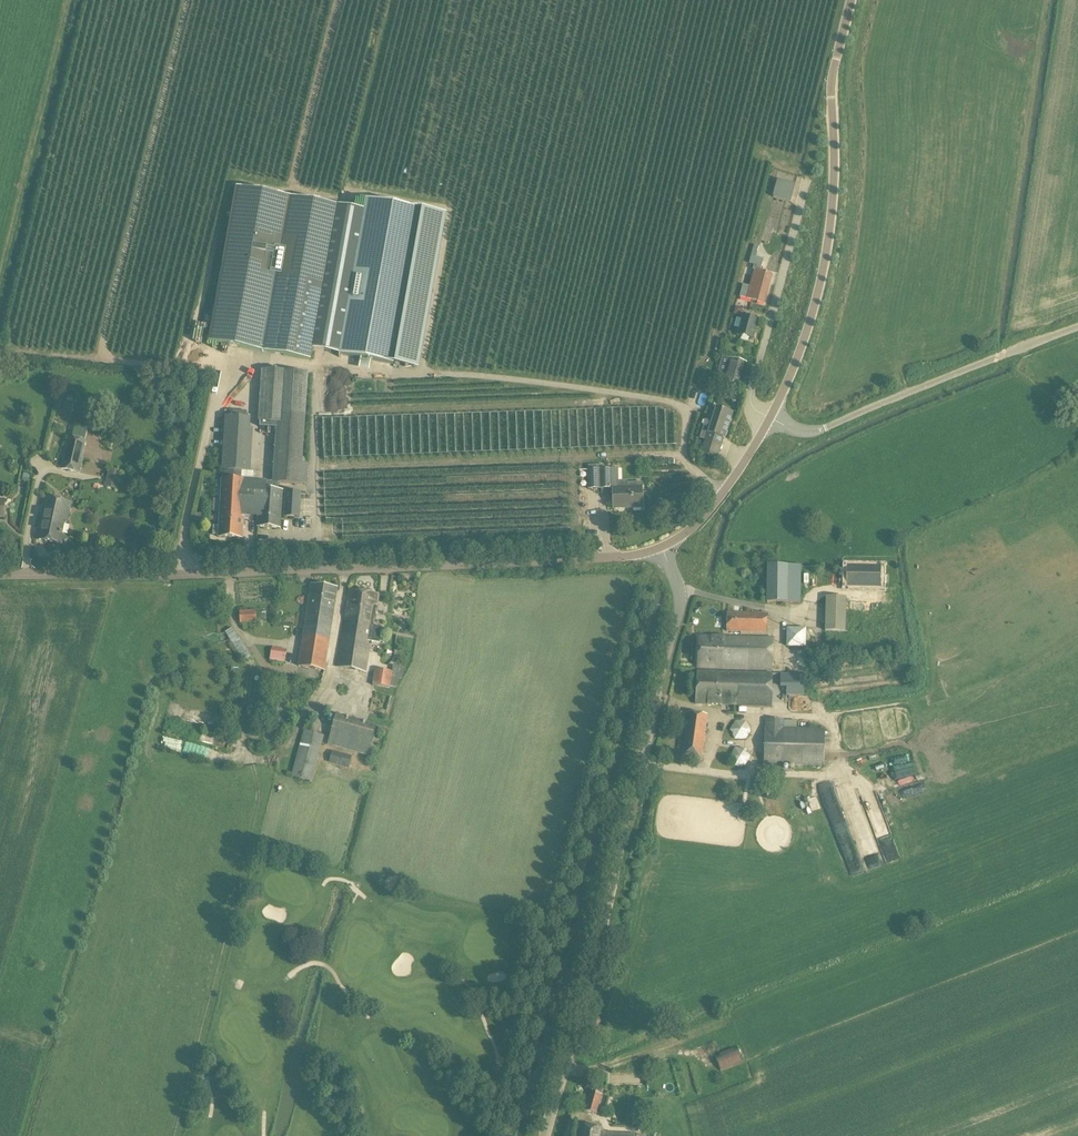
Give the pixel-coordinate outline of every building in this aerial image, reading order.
[(791,202),(795,185),(778,180),(774,197),(791,202)] [(337,206),(235,188),(209,343),(310,361),(337,206)] [(352,277),(338,355),(393,365),(422,209),(366,199),(357,254),(346,252),(341,275),(352,277)] [(750,287),(745,285),(743,285),(740,297),(764,303),(772,275),(760,271),(761,267),(764,259),(756,257),(759,247),(754,246),(752,250),(753,250),(750,264),(754,265),(753,270),(755,270),(750,287)] [(742,309),(735,307),(733,315),(741,316),(742,309)] [(753,339),(758,321),(743,317),(738,335),(753,339)] [(724,343),(718,342),(716,351),(722,353),(724,343)] [(723,381),(740,386),(746,364),(729,359),(723,381)] [(308,374),(262,371),(258,428),(281,429),(277,483),(307,485),(308,465),(302,465),(308,374)] [(701,439),(702,439),(706,440),(701,455),(717,460),(724,439),(732,414),(717,409),(710,429),(705,427),(701,439)] [(250,419),(226,418),(220,500),(214,500),(213,512),(220,513),(219,527),(213,526),(213,535),(218,535),(218,538),(242,539),(244,516),(246,481),(250,419)] [(82,459),(86,442),(69,437),(61,469),(80,474),(83,460),(82,459)] [(119,471),(110,469),(108,483),(116,485),(119,471)] [(589,470),(588,470),(589,489),(601,488),(611,488),(610,470),(600,470),(589,470)] [(266,483),(246,481),(244,516),(258,517),(257,527),(280,528),(282,491),(266,490),(266,483)] [(618,487),(613,487),(613,509),(642,508),(641,484),(627,484),(627,482),(618,483),(618,487)] [(301,492),(286,491),(284,517),(299,518),(301,492)] [(71,503),(44,498),(40,518),(44,518),(43,526),(39,525),(36,540),(62,545),(64,535),(61,534),(63,524),(67,525),(71,503)] [(800,604),(801,566),(768,565),(767,603),(800,604)] [(880,567),(848,567),(849,586),(880,585),(880,567)] [(311,585),(308,604),(298,667),(324,671),(337,589),(311,585)] [(348,589),(346,603),(336,668),(366,672),(371,638),(380,639),(382,627),(373,626),(377,594),(348,589)] [(826,598),(825,631),(845,632),(846,598),(826,598)] [(249,629),(249,627),(249,625),(256,624),(255,613),(239,614),(240,625),(242,625),(242,629),(249,629)] [(766,633),(767,614),(728,613),(728,632),(766,633)] [(244,660),(251,656),(233,627),(227,631),(244,660)] [(809,629),(787,629),(788,651),(809,651),(809,629)] [(775,670),(777,638),(700,636),(698,668),(775,670)] [(271,658),(285,661),(288,649),(273,646),(271,658)] [(402,679),(404,668),(393,666),(392,671),(375,668),(372,685),(389,688),(389,686),(397,687),(398,679),(402,679)] [(696,704),(735,705),(772,706),(774,674),(698,671),(696,704)] [(806,695),(806,673),(782,673),(782,695),(806,695)] [(701,760),(707,716),(688,713),(682,757),(701,760)] [(368,755),(376,725),(336,714),(328,744),(368,755)] [(749,738),(750,720),(734,720),(733,738),(749,738)] [(824,765),(825,730),(784,729),(784,720),(766,720),(766,728),(765,728),(764,764),(824,765)] [(311,782),(324,736),(305,731),(292,776),(311,782)] [(732,749),(734,756),(738,755),(740,766),(751,764),(746,746),(732,749)] [(348,768),(351,757),(332,752),(329,763),(348,768)] [(915,771),(902,771),(902,782),(915,781),(915,771)] [(858,791),(843,795),(858,842),(869,839),(870,842),(861,845),(868,870),(881,866),(858,791)] [(893,834),(879,838),(887,863),(901,859),(893,834)] [(737,1047),(714,1056),(721,1072),(743,1062),(737,1047)] [(592,1085),(591,1091),(585,1111),(595,1114),(603,1088),(592,1085)] [(635,1134),(600,1132),(600,1128),(582,1127),(581,1135),(635,1135),(635,1134)]
